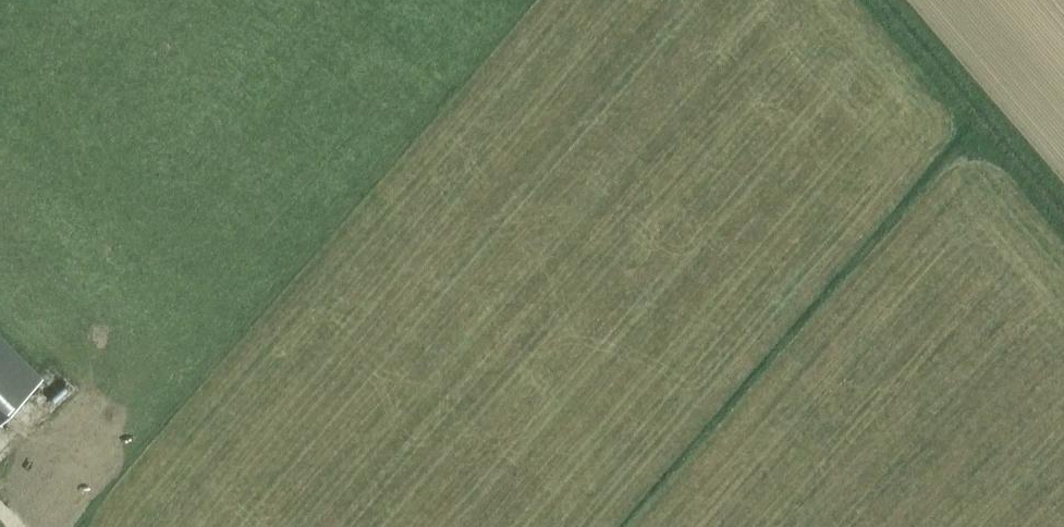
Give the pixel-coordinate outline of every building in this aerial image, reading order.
[(37,376),(0,338),(0,412),(37,376)]
